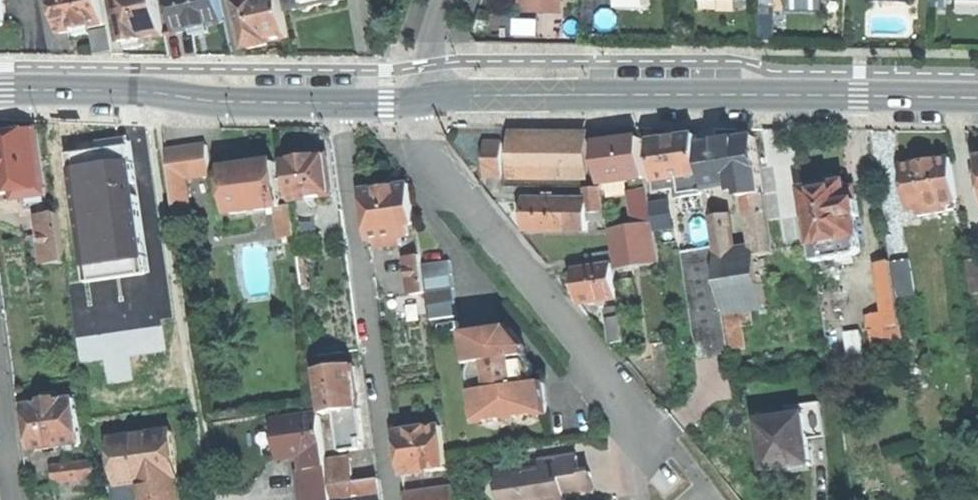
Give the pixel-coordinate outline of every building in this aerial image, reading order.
[(59,29),(74,26),(88,24),(106,20),(102,0),(53,0),(59,29)] [(123,46),(127,45),(128,52),(138,50),(147,48),(146,41),(165,38),(158,0),(114,0),(123,46)] [(176,31),(193,28),(207,25),(223,22),(219,0),(170,0),(176,31)] [(244,45),(266,41),(287,37),(280,0),(239,0),(235,1),(244,45)] [(294,10),(301,9),(307,13),(313,6),(319,5),(327,3),(335,6),(340,0),(291,0),(294,10)] [(564,0),(521,0),(521,10),(546,10),(546,7),(564,7),(564,0)] [(775,8),(774,0),(762,0),(762,8),(775,8)] [(822,0),(788,0),(787,12),(822,12),(822,0)] [(89,28),(88,24),(74,26),(76,34),(82,33),(89,31),(89,28)] [(105,25),(89,28),(89,31),(93,50),(109,46),(105,25)] [(209,32),(207,25),(193,28),(194,35),(200,34),(209,32)] [(541,128),(541,123),(519,123),(519,131),(535,132),(540,132),(541,128)] [(0,133),(0,193),(16,190),(46,186),(38,128),(0,133)] [(515,177),(588,178),(589,136),(516,135),(515,177)] [(99,151),(70,155),(89,282),(148,273),(128,138),(100,143),(99,151)] [(209,138),(168,145),(173,175),(214,168),(209,138)] [(662,183),(663,182),(705,176),(701,147),(700,138),(676,141),(656,144),(662,183)] [(708,191),(735,187),(765,182),(758,138),(728,143),(701,147),(705,176),(708,191)] [(630,182),(648,179),(642,139),(620,142),(606,144),(598,146),(604,185),(630,182)] [(488,175),(505,175),(505,142),(488,142),(488,175)] [(287,160),(292,200),(335,194),(329,155),(304,158),(287,160)] [(949,202),(960,200),(953,159),(927,163),(904,167),(911,208),(928,205),(949,202)] [(250,166),(228,169),(235,213),(279,207),(284,206),(278,162),(250,166)] [(814,246),(861,238),(858,217),(862,217),(858,194),(857,194),(849,196),(847,188),(846,182),(844,178),(839,175),(833,175),(830,177),(826,181),(825,185),(814,187),(805,189),(814,246)] [(708,195),(708,191),(705,176),(663,182),(664,192),(679,190),(681,199),(708,195)] [(661,263),(648,179),(630,182),(637,226),(610,230),(613,251),(615,264),(616,270),(661,263)] [(604,185),(607,206),(620,204),(623,221),(609,223),(610,230),(637,226),(630,182),(604,185)] [(745,192),(751,191),(766,189),(765,182),(735,187),(736,194),(745,192)] [(412,184),(365,190),(368,218),(371,239),(379,238),(380,247),(404,244),(403,237),(412,235),(412,234),(411,225),(417,224),(412,184)] [(48,201),(46,186),(16,190),(17,198),(30,196),(31,203),(48,201)] [(855,187),(847,188),(849,196),(857,194),(855,187)] [(589,188),(589,205),(589,213),(605,213),(602,188),(589,188)] [(752,198),(761,256),(775,254),(766,189),(751,191),(752,198)] [(526,230),(570,230),(571,205),(571,200),(527,199),(526,216),(526,230)] [(961,208),(960,200),(949,202),(950,209),(961,208)] [(929,213),(950,209),(949,202),(928,205),(929,213)] [(710,204),(713,219),(719,218),(717,203),(710,204)] [(292,205),(284,206),(279,207),(284,237),(297,236),(292,205)] [(589,205),(571,205),(570,230),(588,231),(589,222),(589,213),(589,205)] [(43,215),(50,263),(66,261),(60,213),(43,215)] [(605,213),(589,213),(589,222),(606,222),(605,213)] [(694,217),(694,243),(706,243),(706,217),(694,217)] [(719,218),(713,219),(717,247),(719,263),(736,260),(732,231),(727,217),(719,218)] [(867,272),(861,238),(814,246),(820,283),(864,276),(867,272)] [(717,247),(686,251),(702,356),(732,352),(726,312),(719,263),(717,247)] [(591,267),(615,264),(613,251),(589,255),(591,267)] [(414,296),(429,294),(425,266),(423,256),(408,258),(414,296)] [(736,260),(719,263),(726,312),(742,310),(768,306),(761,256),(736,260)] [(975,292),(977,292),(977,259),(970,260),(975,292)] [(918,295),(912,260),(893,263),(899,298),(918,295)] [(429,294),(433,321),(460,317),(452,262),(425,266),(429,294)] [(893,263),(880,265),(888,314),(901,312),(899,298),(893,263)] [(620,298),(616,270),(615,264),(591,267),(577,269),(580,289),(582,304),(620,298)] [(610,308),(611,319),(624,317),(622,306),(610,308)] [(742,310),(726,312),(732,352),(748,349),(742,310)] [(904,326),(901,312),(888,314),(890,326),(890,328),(904,326)] [(614,343),(627,341),(624,317),(611,319),(614,343)] [(906,341),(904,326),(890,328),(890,326),(879,328),(882,345),(906,341)] [(531,360),(531,358),(529,349),(512,327),(468,334),(472,366),(477,365),(473,375),(474,384),(482,392),(476,393),(481,423),(551,413),(546,382),(535,384),(534,382),(538,375),(533,376),(531,367),(537,367),(536,363),(531,360)] [(863,329),(848,331),(852,363),(868,361),(863,329)] [(320,371),(325,413),(339,411),(363,408),(360,385),(357,366),(320,371)] [(30,429),(32,449),(83,442),(77,398),(58,400),(44,402),(26,404),(30,429)] [(804,405),(805,415),(807,415),(810,438),(827,435),(822,403),(804,405)] [(789,407),(790,417),(805,415),(804,405),(789,407)] [(367,437),(363,408),(339,411),(344,450),(362,448),(361,438),(367,437)] [(790,417),(762,421),(768,470),(790,467),(790,465),(798,464),(810,463),(810,464),(813,464),(810,438),(807,415),(805,415),(790,417)] [(308,454),(328,451),(323,417),(296,420),(279,423),(283,457),(308,454)] [(404,475),(448,469),(442,426),(399,432),(401,452),(404,475)] [(113,438),(118,471),(119,484),(141,481),(151,480),(154,499),(169,499),(181,498),(178,475),(180,475),(174,430),(113,438)] [(329,462),(328,451),(308,454),(310,469),(330,467),(329,462)] [(504,468),(509,499),(568,499),(567,495),(595,491),(594,481),(593,472),(582,474),(579,456),(546,461),(547,467),(527,470),(526,464),(504,468)] [(354,458),(329,462),(330,467),(330,469),(355,466),(354,458)] [(59,492),(98,487),(94,461),(56,466),(59,492)] [(355,466),(330,469),(332,486),(358,483),(355,466)] [(330,469),(330,467),(310,469),(300,471),(303,490),(332,486),(330,469)] [(151,480),(141,481),(143,499),(154,499),(151,480)] [(381,480),(358,483),(332,486),(334,499),(383,494),(381,480)] [(141,481),(119,484),(115,484),(117,499),(143,499),(141,481)] [(332,486),(303,490),(304,499),(334,499),(332,486)] [(408,499),(457,499),(455,490),(408,496),(408,499)]
